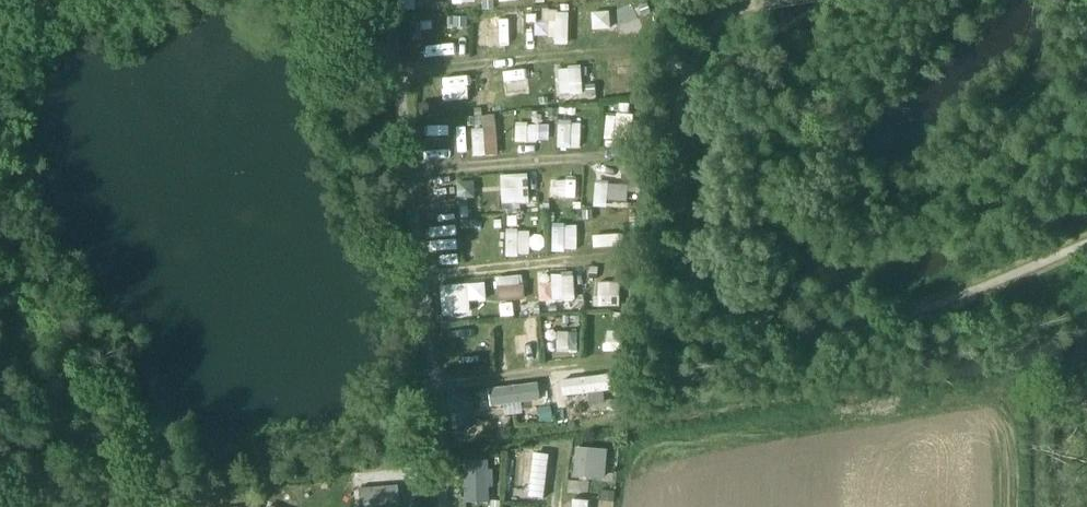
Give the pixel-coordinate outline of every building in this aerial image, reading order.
[(570,44),(570,10),(541,9),(540,35),(555,35),(555,44),(570,44)] [(592,28),(610,28),(610,11),(592,11),(592,28)] [(478,47),(504,47),(503,22),(477,23),(478,47)] [(457,25),(447,25),(447,46),(457,46),(457,25)] [(585,92),(584,66),(559,66),(559,93),(585,92)] [(519,99),(515,73),(489,76),(492,102),(519,99)] [(445,101),(470,97),(468,85),(443,90),(445,101)] [(604,113),(604,138),(632,138),(633,114),(604,113)] [(483,129),(472,129),(473,155),(498,154),(496,114),(483,114),(483,129)] [(540,140),(539,121),(516,122),(517,141),(540,140)] [(581,147),(582,122),(559,121),(558,147),(581,147)] [(529,176),(504,176),(504,203),(528,204),(529,176)] [(594,201),(626,204),(628,183),(596,181),(594,201)] [(574,238),(587,238),(586,222),(551,222),(551,248),(574,247),(574,238)] [(531,229),(532,251),(541,250),(540,228),(531,229)] [(529,255),(529,229),(507,229),(507,255),(529,255)] [(574,271),(551,275),(555,301),(579,297),(574,271)] [(541,300),(551,300),(551,273),(540,273),(541,300)] [(497,276),(498,300),(526,299),(525,275),(497,276)] [(612,296),(612,280),(591,279),(590,296),(612,296)] [(442,314),(471,312),(471,300),(487,299),(487,281),(441,284),(442,314)] [(557,351),(580,350),(579,330),(556,331),(557,351)] [(484,361),(483,342),(460,343),(461,363),(484,361)] [(612,374),(562,377),(563,394),(613,391),(612,374)] [(492,405),(543,400),(541,381),(490,387),(492,405)] [(607,478),(608,447),(576,446),(575,476),(607,478)] [(522,450),(522,490),(541,490),(541,450),(522,450)] [(465,459),(466,502),(491,501),(490,459),(465,459)] [(398,486),(367,488),(368,506),(398,506),(400,506),(398,486)]
